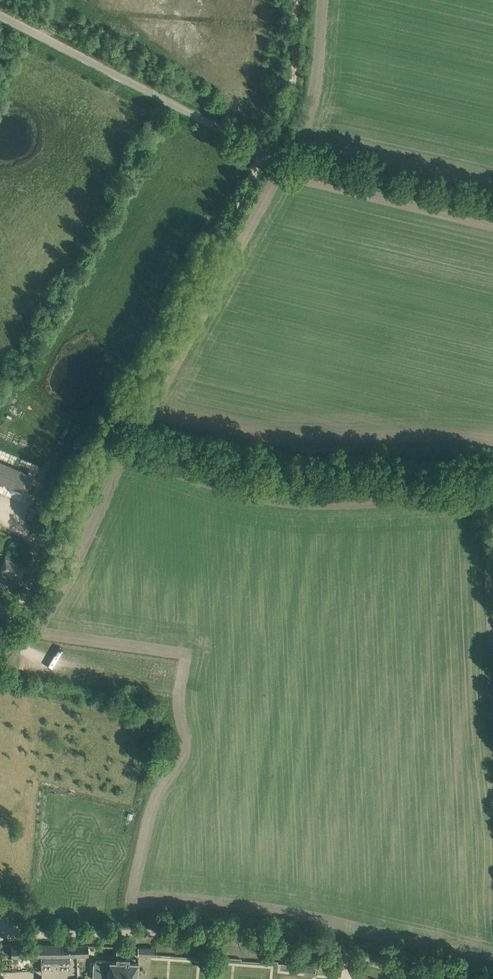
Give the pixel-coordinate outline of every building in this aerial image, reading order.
[(26,565),(5,555),(0,566),(0,570),(21,580),(28,566),(26,565)] [(42,945),(11,946),(11,956),(21,956),(42,956),(42,945)] [(64,945),(42,945),(42,956),(88,955),(88,951),(93,951),(93,946),(88,946),(88,945),(64,946),(64,945)] [(93,978),(94,978),(137,978),(138,974),(138,961),(129,960),(130,956),(126,956),(126,952),(126,948),(126,947),(117,947),(116,953),(116,954),(116,957),(116,961),(98,960),(94,964),(93,968),(93,978)] [(285,970),(285,962),(246,963),(247,973),(274,972),(274,970),(285,970)] [(316,974),(317,965),(317,964),(305,963),(305,965),(304,972),(316,974)]
